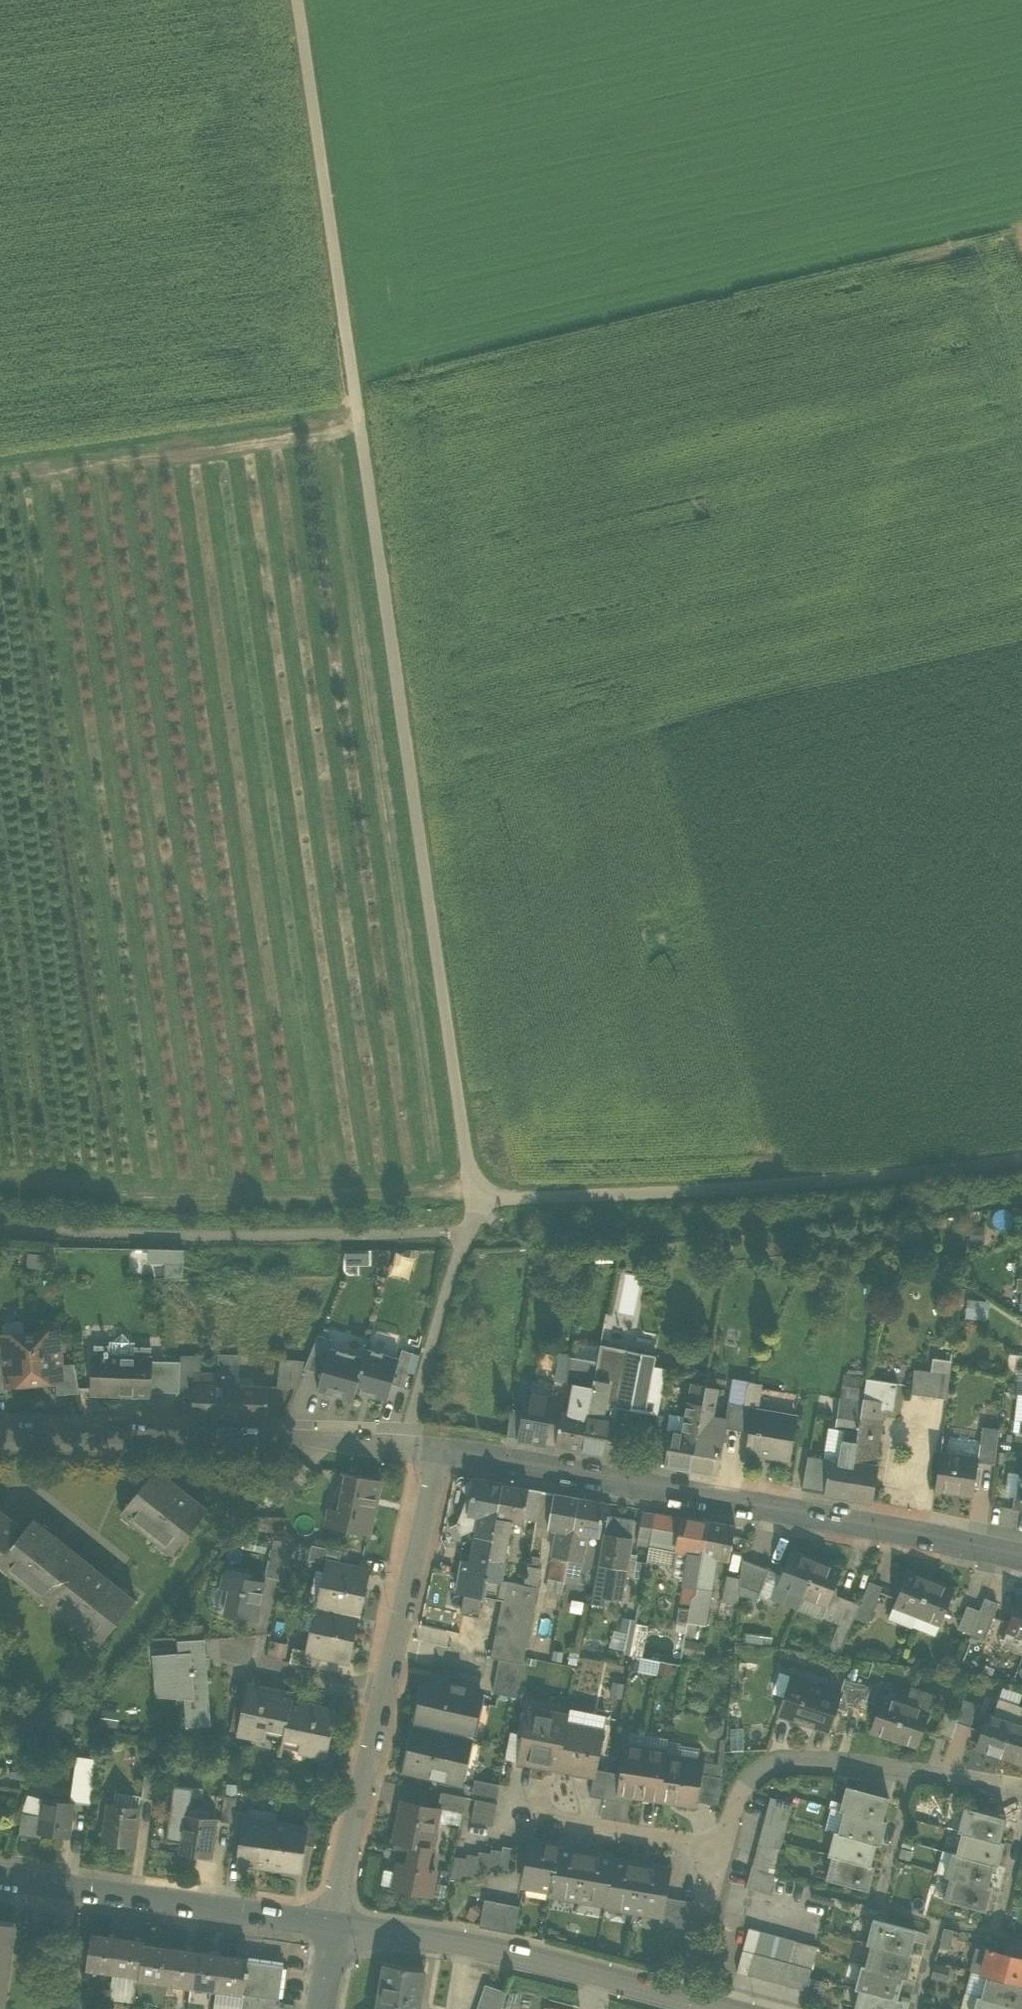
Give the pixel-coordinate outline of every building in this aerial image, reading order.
[(146,1262),(163,1263),(184,1263),(184,1249),(146,1248),(146,1262)] [(369,1251),(345,1251),(346,1265),(369,1264),(369,1251)] [(183,1278),(184,1263),(163,1263),(163,1278),(183,1278)] [(988,1317),(988,1298),(967,1297),(966,1316),(988,1317)] [(2,1329),(2,1335),(25,1333),(24,1320),(5,1321),(3,1324),(3,1329),(2,1329)] [(363,1357),(366,1348),(369,1338),(335,1328),(332,1339),(330,1347),(363,1357)] [(372,1328),(369,1338),(366,1348),(400,1358),(402,1349),(405,1338),(372,1328)] [(5,1363),(6,1385),(8,1385),(56,1381),(63,1380),(61,1365),(61,1357),(59,1357),(57,1335),(42,1336),(38,1332),(25,1333),(2,1335),(5,1363)] [(110,1345),(109,1356),(134,1356),(135,1342),(131,1342),(123,1333),(114,1341),(110,1341),(110,1345)] [(304,1368),(322,1373),(330,1347),(332,1339),(318,1335),(307,1362),(304,1368)] [(576,1343),(573,1357),(598,1361),(600,1347),(576,1343)] [(610,1383),(621,1385),(628,1350),(601,1344),(600,1347),(598,1361),(594,1380),(610,1383)] [(151,1357),(134,1356),(109,1356),(110,1345),(95,1345),(94,1368),(100,1368),(99,1389),(122,1390),(122,1388),(132,1388),(132,1394),(150,1395),(150,1391),(151,1360),(151,1357)] [(353,1399),(355,1391),(364,1357),(363,1357),(330,1347),(322,1373),(318,1390),(353,1399)] [(364,1357),(355,1391),(388,1400),(392,1384),(400,1358),(366,1348),(363,1357),(364,1357)] [(414,1352),(402,1349),(400,1358),(392,1384),(404,1387),(414,1352)] [(655,1356),(628,1350),(621,1385),(619,1398),(617,1407),(618,1408),(644,1412),(653,1367),(655,1356)] [(230,1385),(238,1385),(239,1361),(233,1361),(233,1355),(218,1354),(218,1364),(222,1364),(222,1373),(228,1373),(228,1385),(230,1385)] [(573,1357),(559,1354),(555,1380),(569,1383),(571,1370),(573,1357)] [(181,1355),(181,1361),(180,1390),(194,1390),(194,1384),(194,1371),(201,1372),(201,1355),(181,1355)] [(569,1383),(574,1384),(593,1387),(594,1380),(598,1361),(573,1357),(571,1370),(569,1383)] [(950,1374),(952,1361),(933,1358),(932,1371),(938,1372),(950,1374)] [(277,1387),(296,1388),(304,1368),(307,1362),(280,1359),(277,1387)] [(180,1392),(180,1390),(181,1361),(151,1360),(150,1391),(180,1392)] [(0,1364),(0,1392),(8,1391),(8,1385),(6,1385),(5,1363),(0,1364)] [(56,1381),(57,1395),(80,1393),(74,1364),(61,1365),(63,1380),(56,1381)] [(644,1412),(657,1414),(666,1369),(653,1367),(644,1412)] [(911,1394),(934,1397),(938,1372),(932,1371),(914,1369),(911,1394)] [(194,1384),(222,1384),(222,1373),(201,1372),(194,1371),(194,1384)] [(950,1374),(938,1372),(934,1397),(947,1399),(950,1374)] [(843,1374),(842,1386),(865,1389),(866,1378),(843,1374)] [(728,1402),(745,1405),(748,1386),(751,1380),(732,1377),(728,1402)] [(866,1378),(865,1389),(876,1391),(875,1400),(885,1402),(893,1403),(897,1383),(866,1378)] [(608,1396),(610,1383),(594,1380),(593,1387),(588,1415),(603,1418),(608,1396)] [(763,1382),(751,1380),(748,1386),(745,1405),(758,1408),(763,1382)] [(608,1396),(619,1398),(621,1385),(610,1383),(608,1396)] [(687,1405),(702,1408),(707,1386),(690,1383),(687,1405)] [(230,1385),(228,1385),(222,1384),(194,1384),(194,1390),(193,1417),(229,1418),(230,1385)] [(574,1384),(569,1412),(588,1415),(593,1387),(574,1384)] [(238,1385),(230,1385),(229,1418),(267,1419),(268,1386),(238,1385)] [(707,1386),(702,1408),(697,1435),(691,1470),(717,1474),(726,1427),(727,1418),(726,1418),(714,1416),(718,1388),(707,1386)] [(865,1389),(842,1386),(840,1398),(863,1400),(865,1389)] [(875,1468),(884,1409),(885,1402),(875,1400),(876,1391),(865,1389),(863,1400),(858,1431),(853,1464),(875,1468)] [(519,1438),(544,1443),(548,1422),(552,1397),(527,1393),(524,1411),(519,1438)] [(616,1420),(618,1408),(617,1407),(619,1398),(608,1396),(603,1418),(613,1420),(616,1420)] [(858,1431),(863,1400),(840,1398),(835,1427),(844,1429),(858,1431)] [(726,1427),(740,1430),(745,1405),(728,1402),(726,1418),(727,1418),(726,1427)] [(893,1403),(885,1402),(884,1409),(892,1410),(893,1403)] [(685,1415),(682,1432),(697,1435),(702,1408),(687,1405),(685,1415)] [(758,1408),(745,1405),(740,1430),(752,1432),(756,1412),(757,1412),(758,1408)] [(507,1436),(519,1438),(524,1411),(511,1408),(507,1436)] [(794,1414),(758,1408),(757,1412),(793,1418),(794,1414)] [(582,1449),(588,1415),(569,1412),(562,1410),(560,1425),(556,1444),(556,1445),(582,1450),(582,1449)] [(770,1458),(787,1461),(795,1415),(794,1414),(793,1418),(757,1412),(756,1412),(752,1432),(748,1454),(750,1455),(750,1452),(771,1456),(770,1458)] [(682,1432),(685,1415),(670,1413),(667,1429),(671,1430),(682,1432)] [(613,1420),(603,1418),(588,1415),(582,1449),(607,1454),(613,1420)] [(556,1444),(560,1425),(548,1422),(544,1443),(556,1444)] [(844,1429),(835,1427),(828,1426),(823,1459),(830,1460),(839,1461),(844,1429)] [(978,1462),(995,1465),(999,1429),(983,1426),(981,1440),(978,1459),(979,1459),(978,1462)] [(668,1450),(671,1430),(667,1429),(655,1427),(651,1447),(668,1450)] [(844,1429),(839,1461),(853,1464),(858,1431),(844,1429)] [(691,1469),(697,1435),(682,1432),(671,1430),(668,1450),(665,1465),(691,1469)] [(942,1438),(940,1453),(978,1459),(981,1440),(950,1436),(942,1438)] [(935,1489),(974,1494),(978,1462),(979,1459),(978,1459),(940,1453),(935,1489)] [(802,1489),(825,1493),(830,1460),(823,1459),(808,1456),(802,1489)] [(294,1487),(298,1490),(313,1471),(296,1457),(281,1476),(294,1487)] [(847,1497),(853,1464),(839,1461),(830,1460),(825,1493),(847,1497)] [(875,1468),(853,1464),(847,1497),(870,1501),(875,1468)] [(121,1512),(173,1553),(208,1510),(207,1509),(203,1513),(177,1492),(180,1487),(156,1468),(121,1512)] [(1014,1497),(1019,1497),(1021,1475),(1021,1471),(1009,1470),(1006,1496),(1014,1497)] [(326,1525),(369,1534),(381,1480),(345,1472),(338,1508),(330,1507),(326,1525)] [(269,1491),(282,1501),(294,1487),(281,1476),(269,1491)] [(472,1560),(469,1575),(502,1581),(505,1562),(489,1559),(503,1484),(503,1483),(476,1479),(476,1481),(472,1498),(468,1497),(458,1523),(472,1529),(477,1531),(472,1560)] [(472,1498),(476,1481),(470,1480),(463,1487),(468,1497),(472,1498)] [(529,1489),(503,1484),(489,1559),(505,1562),(512,1521),(522,1523),(524,1514),(529,1489)] [(207,1509),(180,1487),(177,1492),(203,1513),(207,1509)] [(524,1514),(537,1516),(542,1491),(529,1489),(524,1514)] [(555,1493),(542,1491),(537,1516),(550,1518),(555,1493)] [(548,1528),(558,1529),(573,1532),(580,1498),(580,1497),(555,1493),(550,1518),(548,1528)] [(1021,1510),(1021,1498),(1019,1497),(1014,1497),(1012,1508),(1019,1510),(1021,1510)] [(580,1498),(573,1532),(588,1535),(599,1536),(605,1502),(580,1498)] [(0,1509),(0,1517),(21,1533),(25,1529),(0,1509)] [(649,1546),(649,1545),(655,1514),(643,1512),(637,1544),(649,1546)] [(671,1516),(655,1514),(649,1545),(665,1548),(671,1516)] [(286,1516),(254,1515),(253,1530),(286,1531),(286,1516)] [(592,1603),(605,1605),(606,1598),(622,1600),(626,1576),(634,1577),(637,1560),(629,1558),(635,1520),(608,1515),(605,1533),(600,1565),(599,1565),(592,1603)] [(665,1548),(677,1550),(683,1519),(671,1516),(665,1548)] [(677,1550),(691,1552),(704,1555),(709,1521),(683,1516),(683,1519),(677,1550)] [(100,1644),(136,1600),(111,1581),(108,1585),(54,1542),(58,1537),(34,1518),(25,1529),(21,1533),(0,1517),(0,1563),(100,1644)] [(709,1521),(704,1555),(716,1557),(730,1559),(736,1525),(709,1520),(709,1521)] [(472,1529),(458,1523),(460,1534),(472,1529)] [(568,1559),(573,1532),(558,1529),(553,1557),(568,1559)] [(583,1562),(588,1535),(573,1532),(568,1559),(583,1562)] [(111,1581),(58,1537),(54,1542),(108,1585),(111,1581)] [(273,1539),(271,1549),(288,1552),(290,1542),(273,1539)] [(325,1561),(339,1564),(341,1550),(312,1544),(309,1559),(325,1563),(325,1561)] [(265,1576),(282,1580),(288,1552),(271,1549),(265,1576)] [(778,1586),(783,1588),(802,1595),(816,1560),(792,1550),(778,1586)] [(697,1593),(704,1555),(691,1552),(683,1598),(691,1600),(697,1593)] [(710,1596),(716,1557),(704,1555),(697,1593),(710,1596)] [(560,1580),(564,1581),(568,1559),(553,1557),(549,1578),(560,1580)] [(469,1575),(472,1560),(461,1558),(455,1591),(466,1594),(469,1575)] [(742,1558),(740,1578),(740,1584),(761,1592),(770,1568),(742,1558)] [(583,1562),(568,1559),(564,1581),(579,1583),(583,1562)] [(816,1560),(802,1595),(823,1603),(828,1605),(833,1592),(841,1570),(816,1560)] [(316,1605),(315,1606),(360,1615),(359,1616),(360,1617),(366,1589),(363,1588),(367,1572),(370,1573),(370,1571),(339,1564),(325,1561),(325,1563),(330,1564),(321,1606),(316,1605)] [(330,1564),(325,1563),(316,1605),(321,1606),(330,1564)] [(528,1565),(525,1585),(538,1587),(542,1568),(528,1565)] [(894,1605),(917,1615),(931,1580),(907,1571),(894,1605)] [(225,1612),(258,1619),(265,1582),(225,1574),(222,1587),(230,1589),(225,1612)] [(469,1575),(466,1594),(483,1597),(503,1600),(507,1581),(502,1581),(469,1575)] [(738,1604),(740,1584),(740,1578),(726,1576),(723,1603),(738,1604)] [(870,1579),(860,1603),(872,1607),(881,1584),(870,1579)] [(954,1589),(931,1580),(917,1615),(941,1624),(954,1589)] [(534,1606),(538,1587),(525,1585),(507,1581),(503,1600),(534,1606)] [(230,1589),(222,1587),(217,1610),(225,1612),(230,1589)] [(798,1607),(802,1595),(783,1588),(778,1599),(798,1607)] [(854,1618),(860,1603),(833,1592),(828,1605),(823,1603),(819,1613),(851,1625),(854,1618)] [(687,1622),(705,1625),(710,1596),(697,1593),(691,1600),(689,1612),(687,1622)] [(479,1617),(483,1597),(466,1594),(462,1614),(479,1617)] [(819,1613),(823,1603),(802,1595),(798,1607),(818,1615),(819,1613)] [(1021,1636),(1021,1597),(1021,1596),(1008,1630),(1021,1636)] [(985,1598),(980,1611),(971,1634),(983,1638),(997,1603),(985,1598)] [(492,1658),(499,1659),(523,1664),(534,1606),(503,1600),(492,1658)] [(872,1607),(860,1603),(854,1618),(866,1623),(872,1607)] [(912,1626),(917,1615),(894,1605),(889,1618),(912,1627),(912,1626)] [(350,1661),(359,1616),(360,1615),(315,1606),(315,1608),(320,1609),(311,1651),(306,1650),(306,1651),(323,1655),(332,1657),(333,1654),(348,1657),(348,1660),(350,1661)] [(959,1629),(971,1634),(980,1611),(968,1606),(959,1629)] [(320,1609),(315,1608),(306,1650),(311,1651),(320,1609)] [(941,1624),(917,1615),(912,1626),(936,1636),(941,1624)] [(622,1632),(633,1634),(636,1620),(625,1618),(622,1632)] [(422,1624),(420,1637),(445,1640),(447,1627),(422,1624)] [(1008,1630),(1001,1645),(1021,1653),(1021,1636),(1008,1630)] [(185,1689),(188,1726),(211,1724),(205,1638),(179,1640),(180,1653),(154,1654),(157,1692),(185,1689)] [(288,1644),(270,1640),(267,1654),(286,1657),(288,1644)] [(682,1655),(703,1658),(705,1644),(685,1641),(682,1655)] [(290,1662),(320,1668),(323,1655),(306,1651),(306,1650),(293,1647),(290,1662)] [(640,1655),(637,1668),(669,1676),(672,1662),(640,1655)] [(499,1659),(495,1681),(519,1686),(523,1664),(499,1659)] [(792,1674),(789,1681),(806,1686),(806,1683),(808,1680),(792,1674)] [(427,1677),(417,1724),(471,1737),(481,1690),(427,1677)] [(848,1712),(850,1705),(858,1682),(845,1678),(840,1694),(841,1695),(836,1708),(848,1712)] [(517,1698),(519,1686),(495,1681),(493,1693),(517,1698)] [(810,1726),(828,1732),(836,1708),(841,1695),(840,1694),(806,1683),(806,1686),(789,1681),(786,1691),(779,1712),(811,1723),(810,1726)] [(871,1686),(858,1682),(850,1705),(864,1709),(871,1686)] [(267,1732),(284,1736),(292,1701),(293,1695),(292,1695),(253,1687),(252,1686),(247,1708),(242,1732),(266,1737),(267,1732)] [(871,1730),(895,1738),(906,1703),(882,1695),(871,1730)] [(1013,1721),(1019,1705),(999,1698),(994,1714),(1013,1721)] [(964,1699),(958,1716),(956,1722),(970,1727),(977,1704),(964,1699)] [(293,1701),(292,1701),(284,1736),(283,1740),(282,1741),(283,1741),(301,1745),(299,1750),(322,1755),(323,1755),(328,1733),(333,1709),(331,1709),(293,1701)] [(930,1711),(906,1703),(895,1738),(918,1747),(930,1711)] [(1019,1705),(1013,1721),(1021,1724),(1021,1706),(1019,1705)] [(230,1729),(242,1732),(247,1708),(235,1706),(230,1729)] [(75,1709),(60,1707),(59,1720),(73,1722),(75,1709)] [(120,1710),(103,1708),(100,1726),(117,1729),(120,1710)] [(604,1730),(568,1723),(569,1715),(530,1708),(526,1726),(524,1726),(517,1762),(558,1770),(594,1777),(595,1777),(597,1769),(604,1730)] [(951,1738),(956,1722),(958,1716),(945,1712),(938,1733),(951,1738)] [(977,1748),(1001,1756),(1013,1721),(994,1714),(989,1713),(977,1748)] [(1013,1721),(1001,1756),(1021,1763),(1021,1724),(1013,1721)] [(460,1784),(471,1737),(417,1724),(406,1771),(460,1784)] [(514,1758),(519,1733),(510,1731),(504,1756),(514,1758)] [(267,1732),(266,1737),(283,1740),(284,1736),(267,1732)] [(317,1776),(330,1779),(339,1736),(328,1733),(323,1755),(322,1755),(317,1776)] [(283,1741),(282,1741),(281,1746),(299,1750),(301,1745),(283,1741)] [(619,1793),(639,1796),(646,1748),(626,1745),(623,1764),(620,1767),(622,1770),(622,1774),(621,1774),(618,1793),(619,1793)] [(668,1751),(646,1748),(639,1796),(660,1800),(667,1756),(668,1751)] [(78,1756),(76,1771),(95,1774),(97,1758),(78,1756)] [(660,1800),(696,1805),(696,1802),(696,1801),(700,1773),(702,1761),(667,1756),(660,1800)] [(590,1796),(604,1798),(609,1771),(597,1769),(595,1777),(594,1777),(590,1796)] [(74,1802),(91,1804),(95,1774),(76,1771),(72,1801),(74,1801),(74,1802)] [(621,1774),(609,1771),(604,1798),(618,1800),(619,1793),(618,1793),(621,1774)] [(142,1797),(156,1799),(159,1775),(145,1773),(142,1796),(142,1797)] [(696,1801),(719,1804),(722,1776),(700,1773),(696,1801)] [(472,1793),(498,1798),(500,1784),(475,1779),(472,1793)] [(167,1840),(183,1842),(187,1813),(192,1814),(193,1807),(195,1787),(175,1784),(167,1840)] [(840,1810),(844,1811),(844,1810),(883,1820),(889,1797),(847,1786),(840,1810)] [(116,1792),(115,1803),(140,1807),(142,1797),(142,1796),(116,1792)] [(438,1806),(463,1812),(465,1797),(441,1792),(438,1806)] [(29,1793),(23,1813),(42,1816),(45,1798),(29,1793)] [(249,1812),(235,1810),(237,1798),(224,1796),(221,1820),(234,1822),(232,1834),(244,1835),(246,1819),(247,1819),(249,1812)] [(771,1797),(768,1809),(790,1814),(793,1803),(771,1797)] [(45,1798),(42,1816),(40,1834),(42,1834),(69,1837),(74,1802),(74,1801),(72,1801),(45,1798)] [(471,1821),(493,1826),(498,1803),(497,1803),(476,1799),(471,1821)] [(104,1842),(134,1846),(140,1807),(115,1803),(110,1802),(104,1842)] [(412,1845),(431,1849),(439,1809),(403,1802),(395,1841),(397,1842),(398,1834),(413,1837),(412,1845)] [(193,1807),(192,1814),(214,1817),(214,1810),(193,1807)] [(958,1830),(962,1831),(1000,1841),(1006,1818),(964,1807),(958,1830)] [(249,1812),(247,1819),(276,1823),(277,1812),(249,1808),(249,1812)] [(768,1809),(765,1820),(787,1826),(790,1814),(768,1809)] [(844,1811),(839,1832),(838,1833),(877,1843),(880,1844),(887,1821),(883,1820),(844,1810),(844,1811)] [(41,1838),(42,1834),(40,1834),(42,1816),(23,1813),(20,1835),(41,1838)] [(182,1853),(211,1858),(217,1817),(214,1817),(192,1814),(187,1813),(183,1842),(182,1853)] [(240,1862),(269,1866),(276,1823),(247,1819),(246,1819),(244,1835),(240,1862)] [(302,1843),(314,1845),(317,1821),(304,1819),(303,1827),(304,1827),(302,1843)] [(765,1820),(762,1831),(784,1837),(787,1826),(765,1820)] [(303,1827),(276,1823),(269,1866),(299,1870),(302,1843),(304,1827),(303,1827)] [(762,1831),(759,1843),(781,1849),(784,1837),(762,1831)] [(828,1855),(832,1856),(833,1855),(871,1865),(877,1843),(838,1833),(839,1832),(835,1831),(828,1855)] [(962,1831),(956,1853),(994,1863),(994,1864),(998,1865),(1004,1842),(1000,1841),(962,1831)] [(397,1842),(412,1845),(413,1837),(398,1834),(397,1842)] [(524,1886),(551,1890),(552,1890),(559,1847),(558,1845),(547,1843),(545,1840),(534,1839),(531,1840),(524,1886)] [(759,1843),(756,1854),(778,1860),(781,1849),(759,1843)] [(427,1869),(431,1849),(412,1845),(408,1865),(400,1864),(398,1875),(403,1876),(400,1889),(430,1895),(435,1871),(427,1869)] [(503,1846),(502,1850),(499,1868),(511,1870),(514,1848),(503,1846)] [(572,1849),(559,1847),(552,1890),(551,1890),(551,1894),(579,1899),(586,1854),(574,1851),(572,1849)] [(491,1849),(490,1853),(487,1871),(498,1872),(499,1868),(502,1850),(491,1849)] [(479,1851),(478,1856),(475,1873),(486,1875),(487,1871),(490,1853),(479,1851)] [(946,1875),(950,1876),(988,1886),(988,1885),(994,1864),(994,1863),(956,1853),(952,1852),(946,1875)] [(467,1854),(466,1858),(463,1876),(474,1878),(475,1873),(478,1856),(467,1854)] [(599,1856),(586,1854),(579,1899),(606,1904),(614,1858),(612,1856),(601,1854),(599,1856)] [(756,1854),(753,1866),(764,1869),(775,1871),(778,1860),(756,1854)] [(875,1866),(871,1865),(833,1855),(832,1856),(826,1878),(869,1890),(875,1866)] [(462,1880),(463,1876),(466,1858),(455,1856),(451,1878),(462,1880)] [(627,1861),(614,1858),(606,1904),(605,1906),(633,1911),(641,1865),(629,1863),(627,1861)] [(654,1867),(641,1865),(633,1911),(661,1915),(661,1916),(665,1896),(669,1870),(668,1868),(656,1866),(654,1867)] [(747,1887),(759,1891),(764,1869),(753,1866),(747,1887)] [(775,1871),(764,1869),(759,1891),(770,1894),(776,1872),(775,1871)] [(403,1876),(398,1875),(395,1888),(400,1889),(403,1876)] [(992,1886),(988,1885),(988,1886),(950,1876),(944,1899),(986,1910),(992,1886)] [(660,1924),(674,1926),(678,1899),(665,1896),(661,1916),(661,1915),(659,1924),(660,1924)] [(480,1926),(491,1928),(497,1901),(485,1899),(480,1926)] [(694,1902),(678,1899),(674,1926),(687,1928),(694,1902)] [(508,1904),(497,1901),(491,1928),(503,1931),(508,1904)] [(520,1906),(508,1904),(503,1931),(515,1933),(520,1906)] [(867,1943),(871,1944),(909,1954),(909,1953),(915,1931),(873,1919),(867,1943)] [(17,1923),(0,1920),(0,2008),(5,2008),(17,1923)] [(743,1949),(755,1953),(760,1931),(749,1928),(743,1949)] [(772,1934),(760,1931),(755,1953),(766,1956),(772,1934)] [(114,1973),(114,1969),(119,1936),(92,1933),(87,1965),(102,1967),(102,1971),(114,1973)] [(783,1937),(772,1934),(766,1956),(777,1959),(783,1937)] [(145,1940),(119,1936),(114,1969),(128,1971),(127,1975),(140,1976),(144,1943),(145,1940)] [(795,1940),(783,1937),(777,1959),(789,1962),(795,1940)] [(806,1943),(795,1940),(789,1962),(800,1965),(806,1943)] [(171,1947),(144,1943),(140,1976),(139,1979),(166,1983),(166,1979),(171,1947)] [(817,1947),(806,1943),(800,1965),(812,1968),(817,1947)] [(871,1944),(865,1965),(865,1966),(903,1976),(903,1977),(907,1978),(913,1954),(909,1953),(909,1954),(871,1944)] [(196,1950),(171,1947),(166,1979),(180,1981),(179,1985),(191,1987),(192,1983),(196,1950)] [(974,1971),(983,1974),(989,1950),(981,1948),(974,1971)] [(237,1949),(236,1956),(247,1957),(248,1951),(237,1949)] [(222,1954),(196,1950),(192,1983),(206,1985),(205,1988),(217,1990),(222,1954)] [(737,1971),(749,1975),(755,1953),(743,1950),(737,1971)] [(989,1950),(983,1974),(1021,1984),(1021,1959),(989,1950)] [(749,1975),(760,1978),(766,1956),(755,1953),(749,1975)] [(249,1958),(247,1957),(236,1956),(222,1954),(217,1990),(244,1994),(248,1960),(249,1958)] [(760,1978),(771,1981),(777,1959),(766,1956),(760,1978)] [(771,1981),(783,1984),(789,1962),(777,1959),(771,1981)] [(284,1965),(248,1960),(244,1994),(265,1997),(280,1999),(284,1965)] [(783,1984),(794,1987),(800,1966),(789,1962),(783,1984)] [(424,1970),(385,1964),(382,1981),(385,1982),(380,2008),(418,2008),(424,1970)] [(855,1988),(859,1989),(897,1999),(898,1998),(903,1977),(903,1976),(865,1966),(865,1965),(861,1964),(855,1988)] [(812,1969),(800,1966),(794,1987),(806,1990),(812,1969)] [(983,1974),(987,1975),(981,1996),(981,1997),(1019,2007),(1019,2008),(1021,2008),(1021,1984),(983,1974)] [(507,1991),(485,1984),(477,2008),(501,2008),(507,1991)] [(898,1998),(897,1999),(859,1989),(854,2008),(899,2008),(901,1999),(898,1998)] [(244,1994),(217,1990),(215,2008),(216,2008),(241,2008),(244,1994)] [(244,1994),(242,2004),(263,2007),(265,1997),(244,1994)] [(1019,2008),(1019,2007),(981,1997),(981,1996),(977,1995),(977,1996),(974,2008),(1019,2008)]
